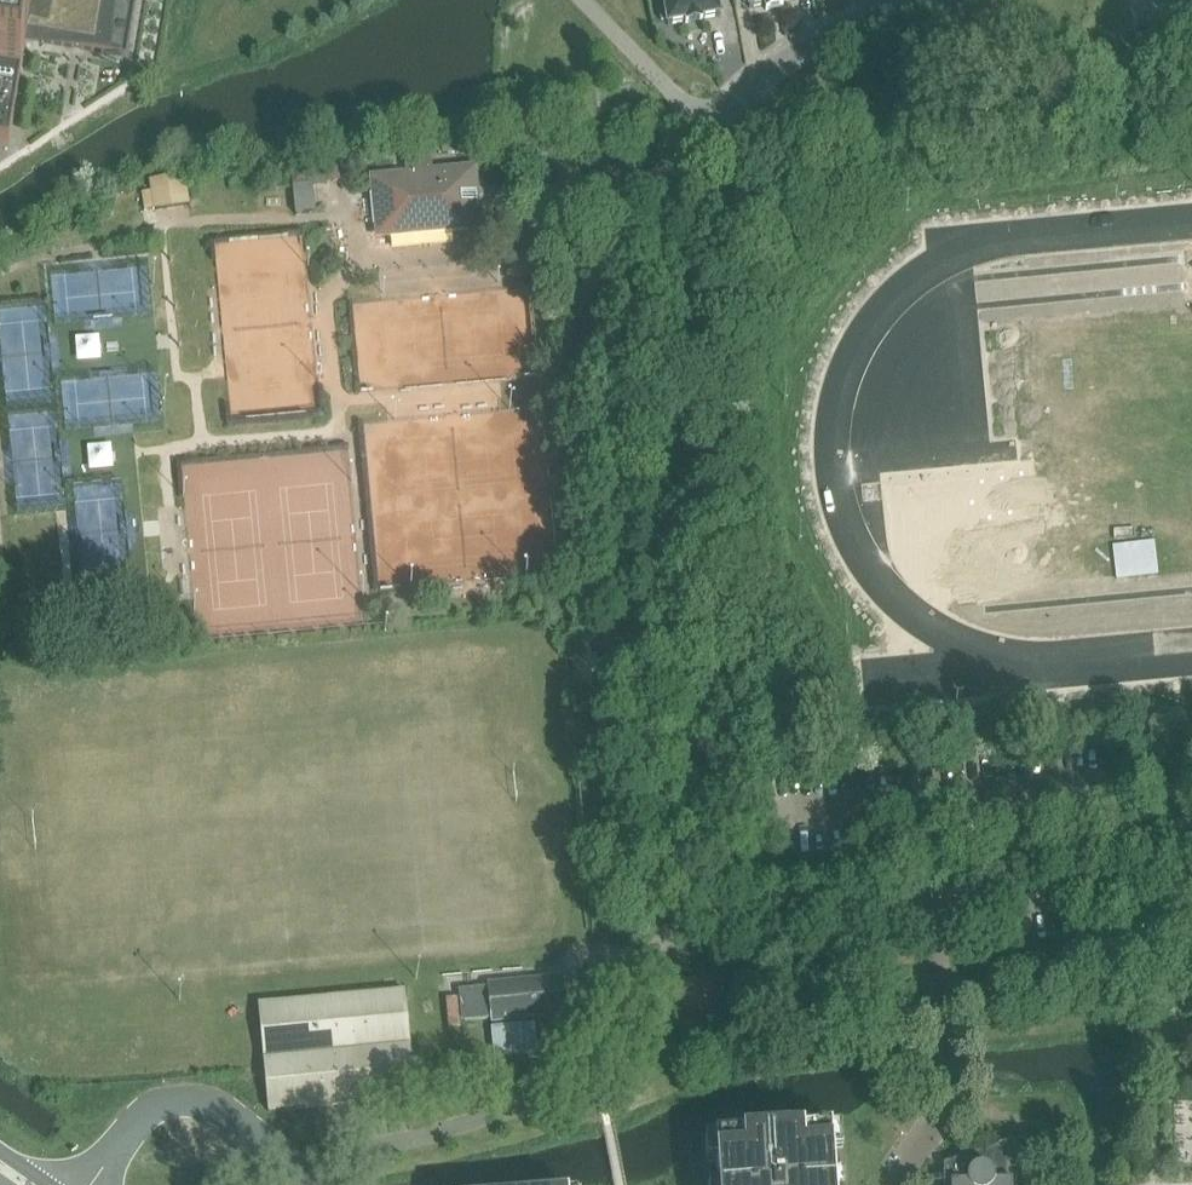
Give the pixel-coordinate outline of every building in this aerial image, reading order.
[(9,149),(28,40),(127,57),(137,0),(0,0),(0,147),(9,149)] [(659,0),(663,21),(668,20),(668,23),(668,25),(671,25),(686,22),(686,23),(689,23),(701,20),(701,21),(703,20),(703,19),(719,16),(721,16),(721,13),(720,13),(718,0),(659,0)] [(745,3),(749,2),(750,5),(750,6),(750,8),(753,8),(753,7),(766,5),(767,10),(784,7),(783,2),(795,0),(744,0),(745,3)] [(522,116),(510,118),(512,141),(524,140),(522,116)] [(377,239),(483,228),(477,166),(433,170),(432,157),(405,159),(406,173),(370,176),(377,239)] [(339,180),(338,168),(326,170),(326,176),(332,181),(339,180)] [(305,179),(305,172),(293,173),(294,186),(301,185),(305,179)] [(79,195),(87,224),(162,202),(154,174),(79,195)] [(987,377),(1007,377),(1007,349),(987,349),(987,377)] [(511,392),(509,417),(539,419),(541,395),(511,392)] [(564,977),(523,982),(488,986),(492,1024),(568,1016),(564,977)] [(724,977),(672,983),(677,1035),(729,1029),(724,977)] [(451,985),(452,1014),(464,1013),(462,984),(451,985)] [(416,1098),(406,991),(259,1005),(269,1111),(416,1098)] [(536,1024),(492,1029),(493,1039),(495,1055),(538,1051),(536,1029),(536,1024)] [(717,1138),(720,1184),(835,1184),(831,1130),(717,1138)] [(1017,1142),(944,1164),(945,1184),(1018,1184),(1017,1142)]
